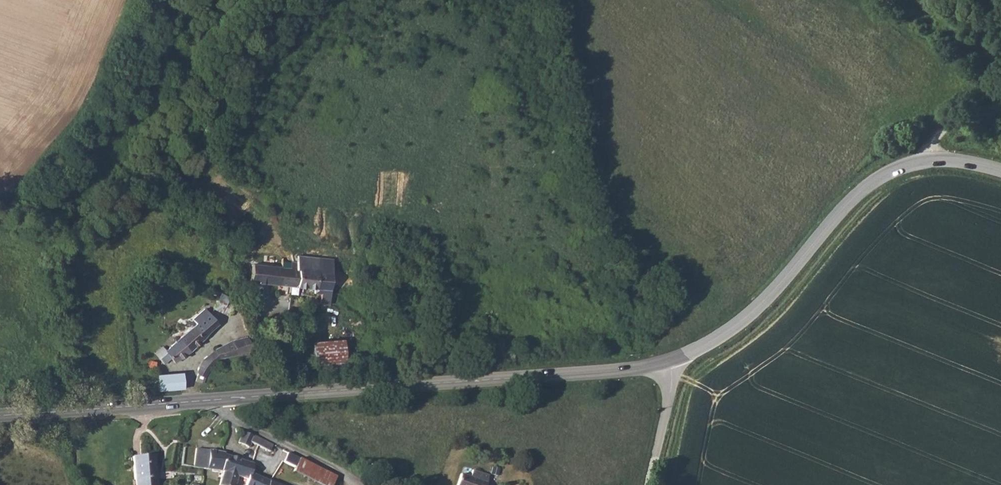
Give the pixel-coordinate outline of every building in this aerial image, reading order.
[(253,266),(251,284),(314,295),(315,295),(314,299),(320,300),(318,310),(327,311),(333,280),(318,277),(320,264),(314,263),(299,260),(298,267),(289,265),(288,272),(272,269),(253,266)] [(226,318),(230,309),(220,304),(215,312),(226,318)] [(199,327),(180,343),(191,354),(220,328),(206,314),(196,323),(199,327)] [(239,351),(250,347),(246,335),(235,340),(239,351)] [(345,372),(346,340),(314,339),(313,371),(345,372)] [(214,352),(222,362),(227,358),(239,351),(235,340),(234,340),(228,343),(214,352)] [(157,355),(162,362),(166,367),(171,363),(175,367),(184,359),(186,359),(191,354),(180,343),(168,355),(164,350),(157,355)] [(198,385),(200,383),(213,370),(222,362),(214,352),(209,355),(197,368),(196,376),(193,380),(198,385)] [(183,389),(181,373),(154,376),(156,392),(183,389)] [(252,442),(271,449),(274,442),(243,430),(238,442),(250,446),(252,442)] [(222,469),(226,454),(184,444),(180,465),(221,474),(222,469)] [(324,484),(333,484),(338,475),(288,451),(282,464),(324,484)] [(226,454),(222,469),(239,475),(241,476),(250,478),(248,484),(279,484),(250,472),(252,463),(226,454)] [(149,456),(129,458),(132,484),(152,484),(149,456)] [(495,459),(486,456),(482,469),(488,471),(489,471),(492,472),(495,459)] [(457,484),(485,484),(488,471),(482,469),(472,467),(470,474),(459,471),(457,484)] [(222,469),(221,474),(219,484),(236,484),(239,475),(222,469)]
